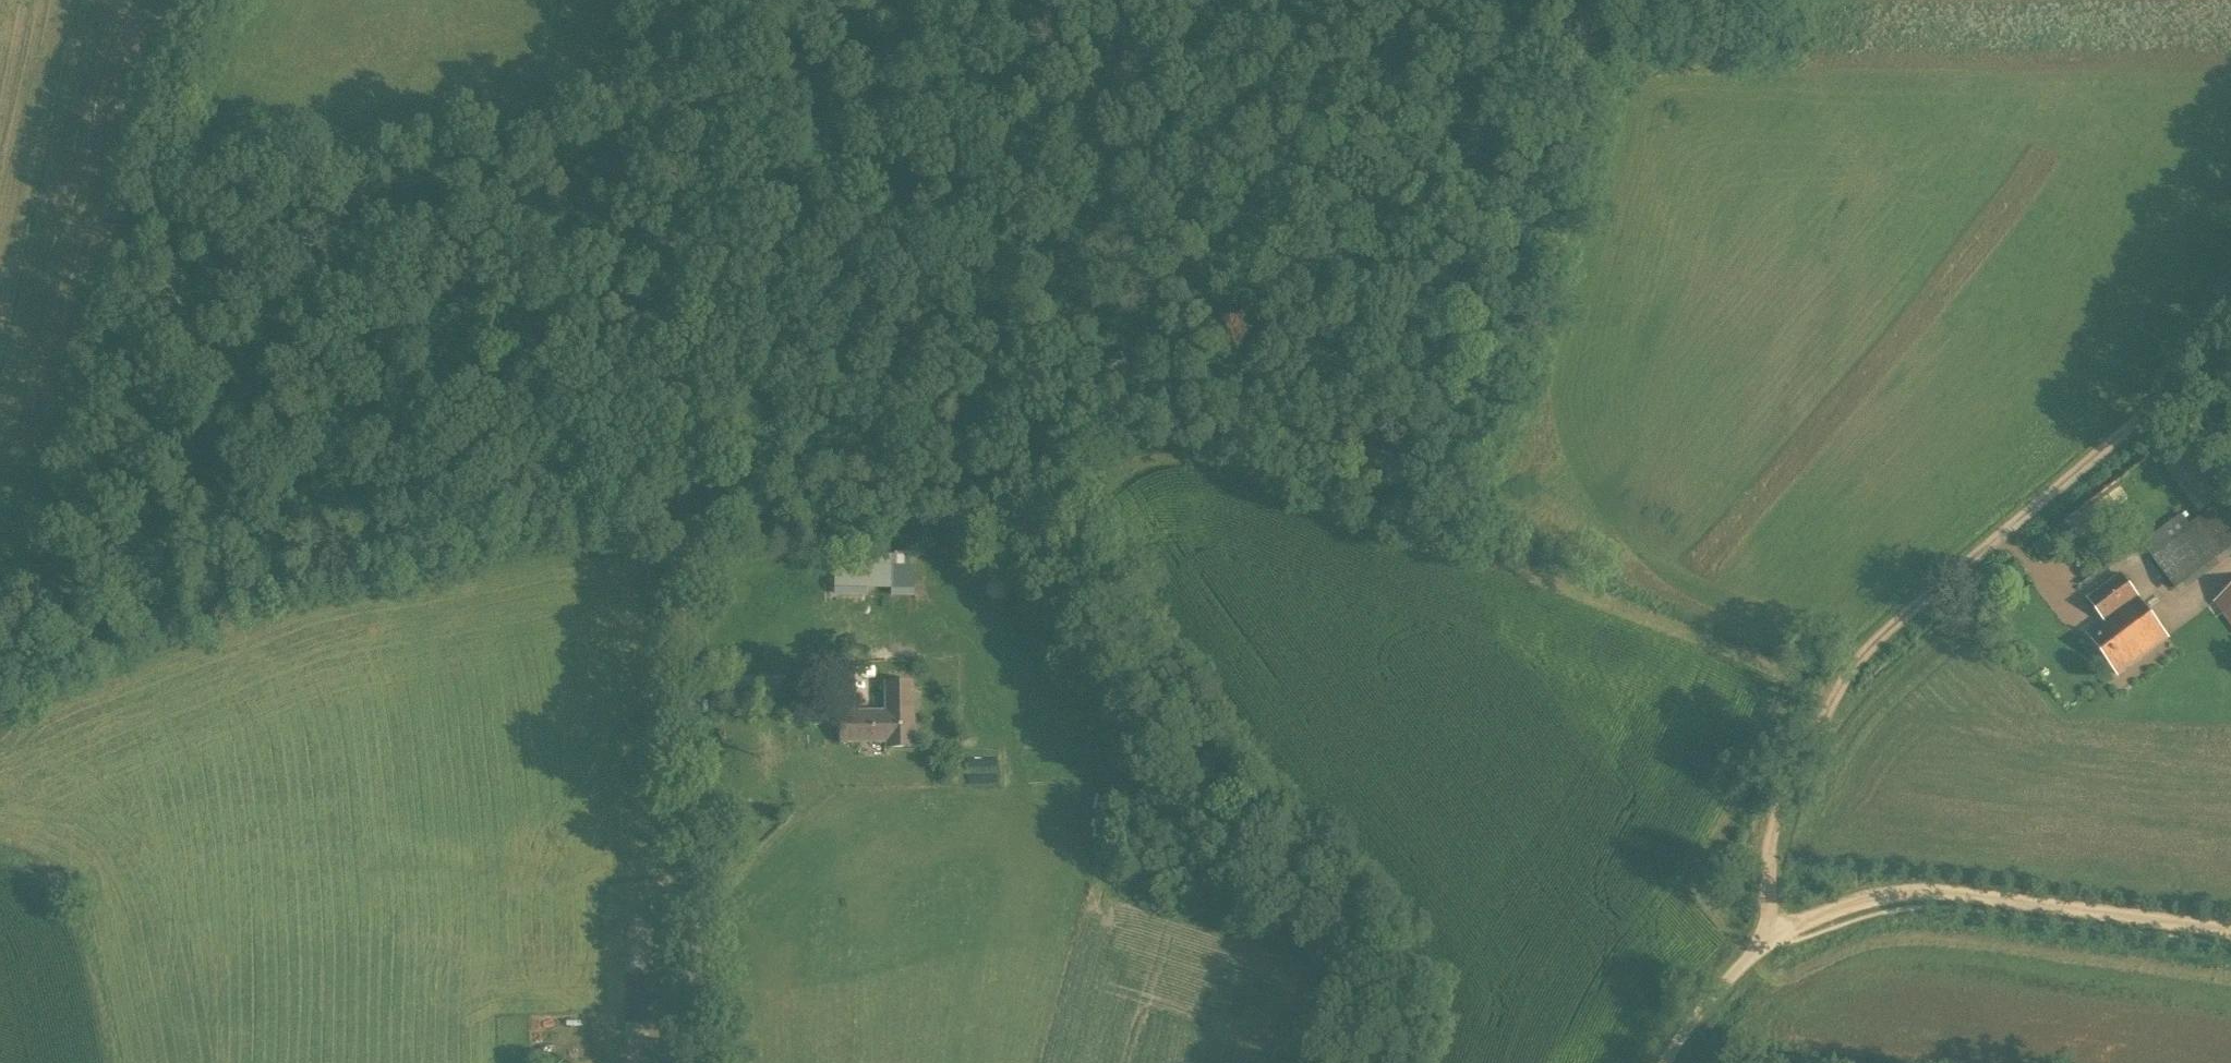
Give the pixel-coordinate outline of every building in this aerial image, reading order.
[(2218,503),(2176,533),(2169,522),(2142,542),(2180,596),(2230,559),(2230,521),(2218,503)] [(865,587),(864,552),(837,552),(837,587),(865,587)] [(913,565),(904,565),(894,564),(891,564),(891,585),(913,585),(914,565),(913,565)] [(2087,633),(2117,674),(2169,638),(2123,574),(2087,599),(2103,621),(2087,633)] [(2230,626),(2230,589),(2214,602),(2230,626)] [(840,714),(841,742),(887,741),(887,747),(913,747),(911,682),(886,683),(887,712),(840,714)]
